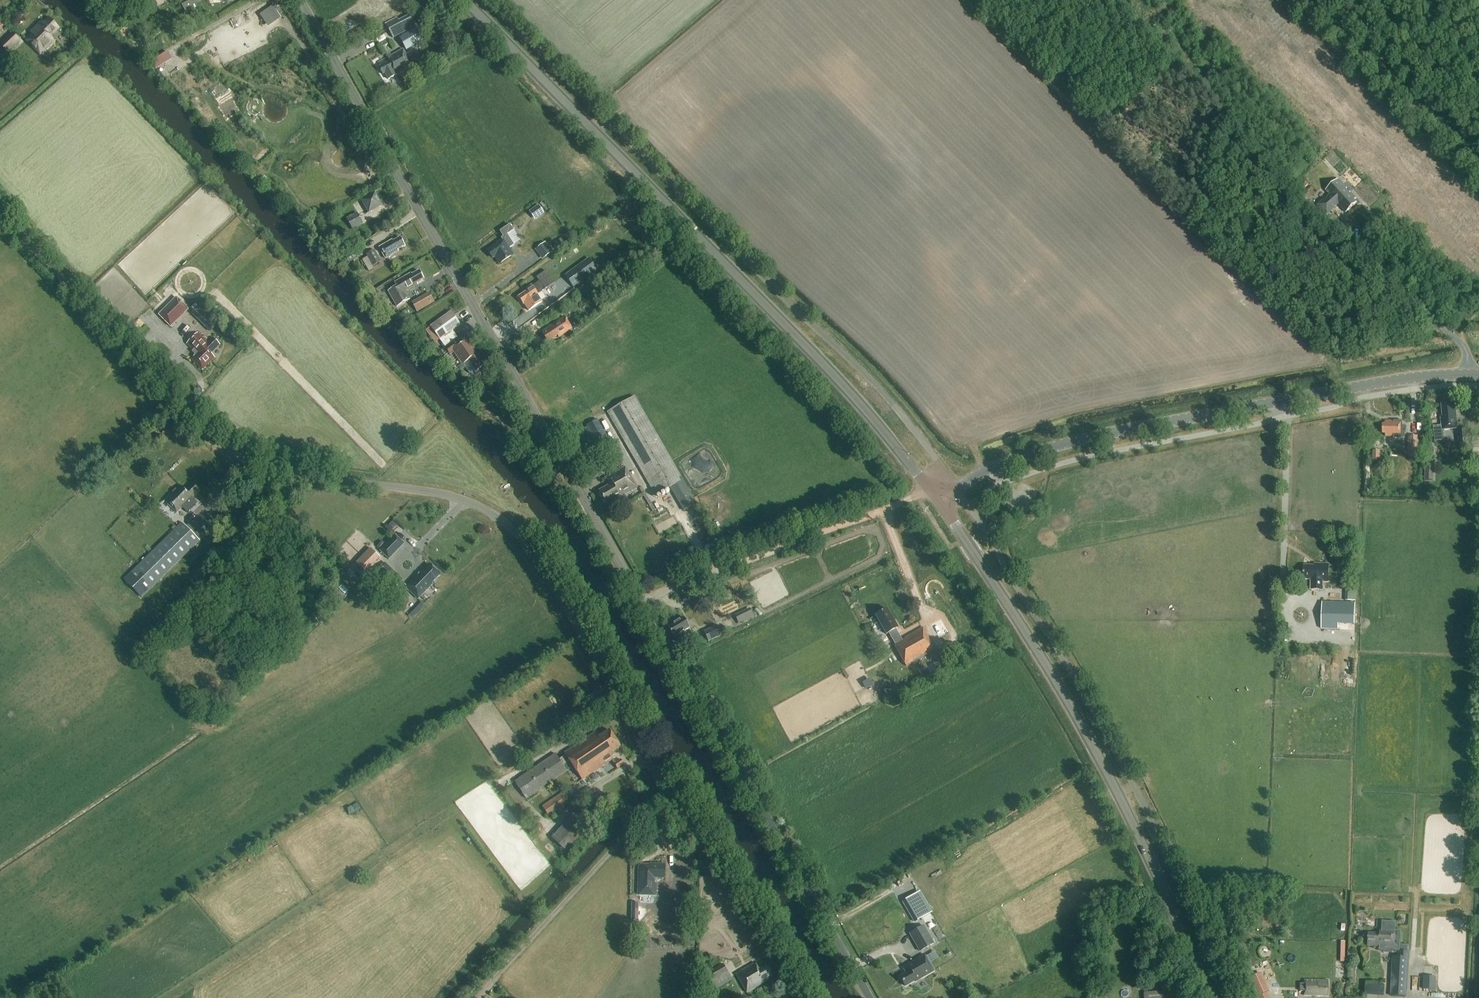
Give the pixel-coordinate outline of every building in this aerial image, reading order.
[(190,0),(185,0),(180,3),(186,13),(194,9),(190,0)] [(397,17),(385,23),(393,38),(405,32),(404,30),(401,24),(399,20),(397,17)] [(40,55),(54,41),(50,37),(58,29),(48,19),(26,41),(40,55)] [(406,51),(418,44),(411,30),(398,36),(406,51)] [(8,54),(20,41),(12,33),(0,45),(0,46),(8,54)] [(168,50),(152,60),(157,68),(173,59),(168,50)] [(388,80),(412,66),(403,50),(378,64),(379,67),(378,68),(383,75),(384,74),(388,80)] [(1347,189),(1338,179),(1325,191),(1329,196),(1325,199),(1324,198),(1316,206),(1327,217),(1335,210),(1334,209),(1338,205),(1346,214),(1357,203),(1355,201),(1357,199),(1351,192),(1349,193),(1346,190),(1347,189)] [(369,214),(382,206),(375,194),(361,201),(369,214)] [(545,214),(539,205),(530,212),(536,220),(545,214)] [(352,230),(363,224),(357,214),(346,219),(352,230)] [(499,265),(513,255),(509,249),(514,246),(507,235),(514,231),(510,225),(500,232),(503,237),(501,239),(502,240),(496,244),(497,245),(487,251),(492,259),(495,258),(499,265)] [(405,247),(400,238),(393,243),(392,241),(379,248),(385,259),(399,252),(398,251),(405,247)] [(560,240),(552,245),(556,250),(563,245),(560,240)] [(543,260),(553,253),(545,243),(535,250),(543,260)] [(350,264),(358,259),(353,250),(344,255),(350,264)] [(366,255),(367,257),(372,267),(381,262),(374,250),(366,255)] [(374,269),(372,267),(367,257),(362,260),(369,272),(374,269)] [(573,286),(585,278),(579,270),(568,278),(573,286)] [(423,280),(419,271),(412,275),(411,274),(394,283),(397,287),(388,292),(397,308),(409,300),(405,292),(418,285),(417,284),(423,280)] [(545,290),(540,281),(531,287),(531,286),(526,289),(528,291),(518,297),(523,305),(524,305),(528,312),(542,303),(537,295),(545,290)] [(595,287),(592,281),(577,289),(581,295),(595,287)] [(412,301),(417,311),(436,301),(430,291),(412,301)] [(170,327),(188,311),(177,298),(159,315),(170,327)] [(200,305),(191,314),(205,328),(211,333),(219,324),(214,319),(200,305)] [(440,341),(461,325),(451,312),(430,327),(440,341)] [(558,339),(573,329),(565,317),(541,333),(548,343),(557,337),(558,339)] [(208,343),(198,333),(186,345),(196,354),(191,359),(202,371),(215,358),(211,355),(220,346),(212,338),(208,343)] [(480,353),(466,333),(454,342),(455,342),(445,349),(450,355),(453,353),(469,374),(472,374),(485,365),(477,355),(480,353)] [(669,489),(683,480),(634,397),(607,412),(656,496),(669,489)] [(1441,418),(1442,428),(1457,426),(1455,403),(1441,405),(1443,417),(1441,418)] [(1406,432),(1406,426),(1402,426),(1402,421),(1385,421),(1386,425),(1383,425),(1383,434),(1386,434),(1385,437),(1393,437),(1393,439),(1405,439),(1405,432),(1406,432)] [(1445,440),(1444,430),(1435,430),(1435,440),(1445,440)] [(1458,431),(1459,449),(1469,449),(1468,430),(1458,431)] [(1408,437),(1407,458),(1423,459),(1423,443),(1419,443),(1419,437),(1408,437)] [(1426,464),(1426,480),(1435,480),(1435,464),(1426,464)] [(619,498),(637,488),(625,468),(604,479),(608,486),(598,491),(606,505),(619,497),(619,498)] [(696,504),(683,480),(669,489),(682,512),(696,504)] [(181,486),(165,501),(177,514),(182,508),(187,513),(197,503),(192,498),(200,491),(192,484),(186,490),(181,486)] [(644,486),(640,488),(652,510),(656,508),(644,486)] [(141,599),(200,541),(181,523),(123,580),(141,599)] [(389,560),(405,544),(395,535),(380,551),(389,560)] [(356,561),(366,572),(381,558),(371,547),(356,561)] [(394,589),(402,580),(385,563),(377,572),(394,589)] [(1304,566),(1303,580),(1311,580),(1311,590),(1323,591),(1323,583),(1328,583),(1329,565),(1315,564),(1314,566),(1304,566)] [(440,575),(430,565),(421,574),(421,573),(406,588),(418,599),(432,584),(431,583),(440,575)] [(339,601),(350,591),(344,585),(333,594),(339,601)] [(698,601),(705,597),(699,587),(692,592),(698,601)] [(1355,625),(1355,603),(1322,602),(1321,629),(1338,630),(1338,624),(1355,625)] [(888,633),(895,645),(894,645),(906,667),(935,650),(923,628),(905,638),(905,639),(902,641),(896,629),(897,628),(887,610),(875,616),(886,635),(888,633)] [(684,618),(668,628),(674,638),(689,629),(684,618)] [(730,622),(721,626),(724,632),(733,628),(730,622)] [(708,642),(722,636),(717,625),(703,632),(708,642)] [(559,760),(555,754),(515,782),(526,799),(565,772),(566,774),(574,769),(582,780),(613,760),(611,758),(615,756),(613,753),(620,747),(609,731),(599,738),(595,733),(564,754),(566,756),(559,760)] [(621,760),(615,764),(618,769),(625,765),(621,760)] [(542,807),(549,817),(570,803),(563,793),(542,807)] [(579,809),(552,838),(567,852),(594,822),(579,809)] [(656,879),(664,879),(665,865),(650,865),(650,866),(638,865),(637,896),(655,896),(656,879)] [(914,923),(932,913),(920,892),(902,902),(914,923)] [(1369,942),(1368,946),(1379,947),(1379,949),(1407,952),(1407,946),(1399,945),(1400,932),(1394,931),(1394,924),(1381,923),(1381,930),(1380,930),(1380,935),(1369,934),(1368,942),(1369,942)] [(910,934),(920,952),(934,944),(924,926),(910,934)] [(1398,951),(1398,957),(1392,957),(1390,997),(1407,997),(1410,952),(1398,951)] [(907,973),(900,977),(906,987),(915,982),(934,972),(925,956),(904,968),(907,973)] [(747,994),(774,978),(767,965),(759,970),(755,963),(736,975),(747,994)] [(723,965),(700,978),(709,994),(732,980),(723,965)] [(1246,980),(1253,997),(1269,997),(1267,993),(1269,992),(1261,973),(1246,980)] [(1425,975),(1425,988),(1438,988),(1438,975),(1425,975)] [(1304,980),(1304,984),(1300,984),(1300,992),(1303,992),(1303,996),(1328,996),(1328,986),(1328,980),(1304,980)] [(1368,994),(1386,994),(1386,983),(1368,983),(1368,994)]
